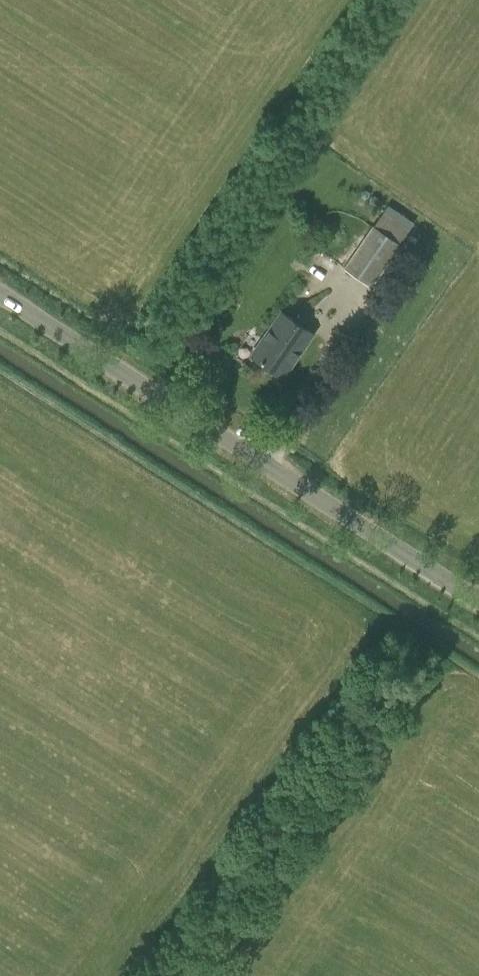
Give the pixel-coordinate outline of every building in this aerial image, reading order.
[(372,224),(343,267),(372,286),(401,244),(372,224)] [(283,376),(314,333),(283,311),(252,354),(283,376)]
